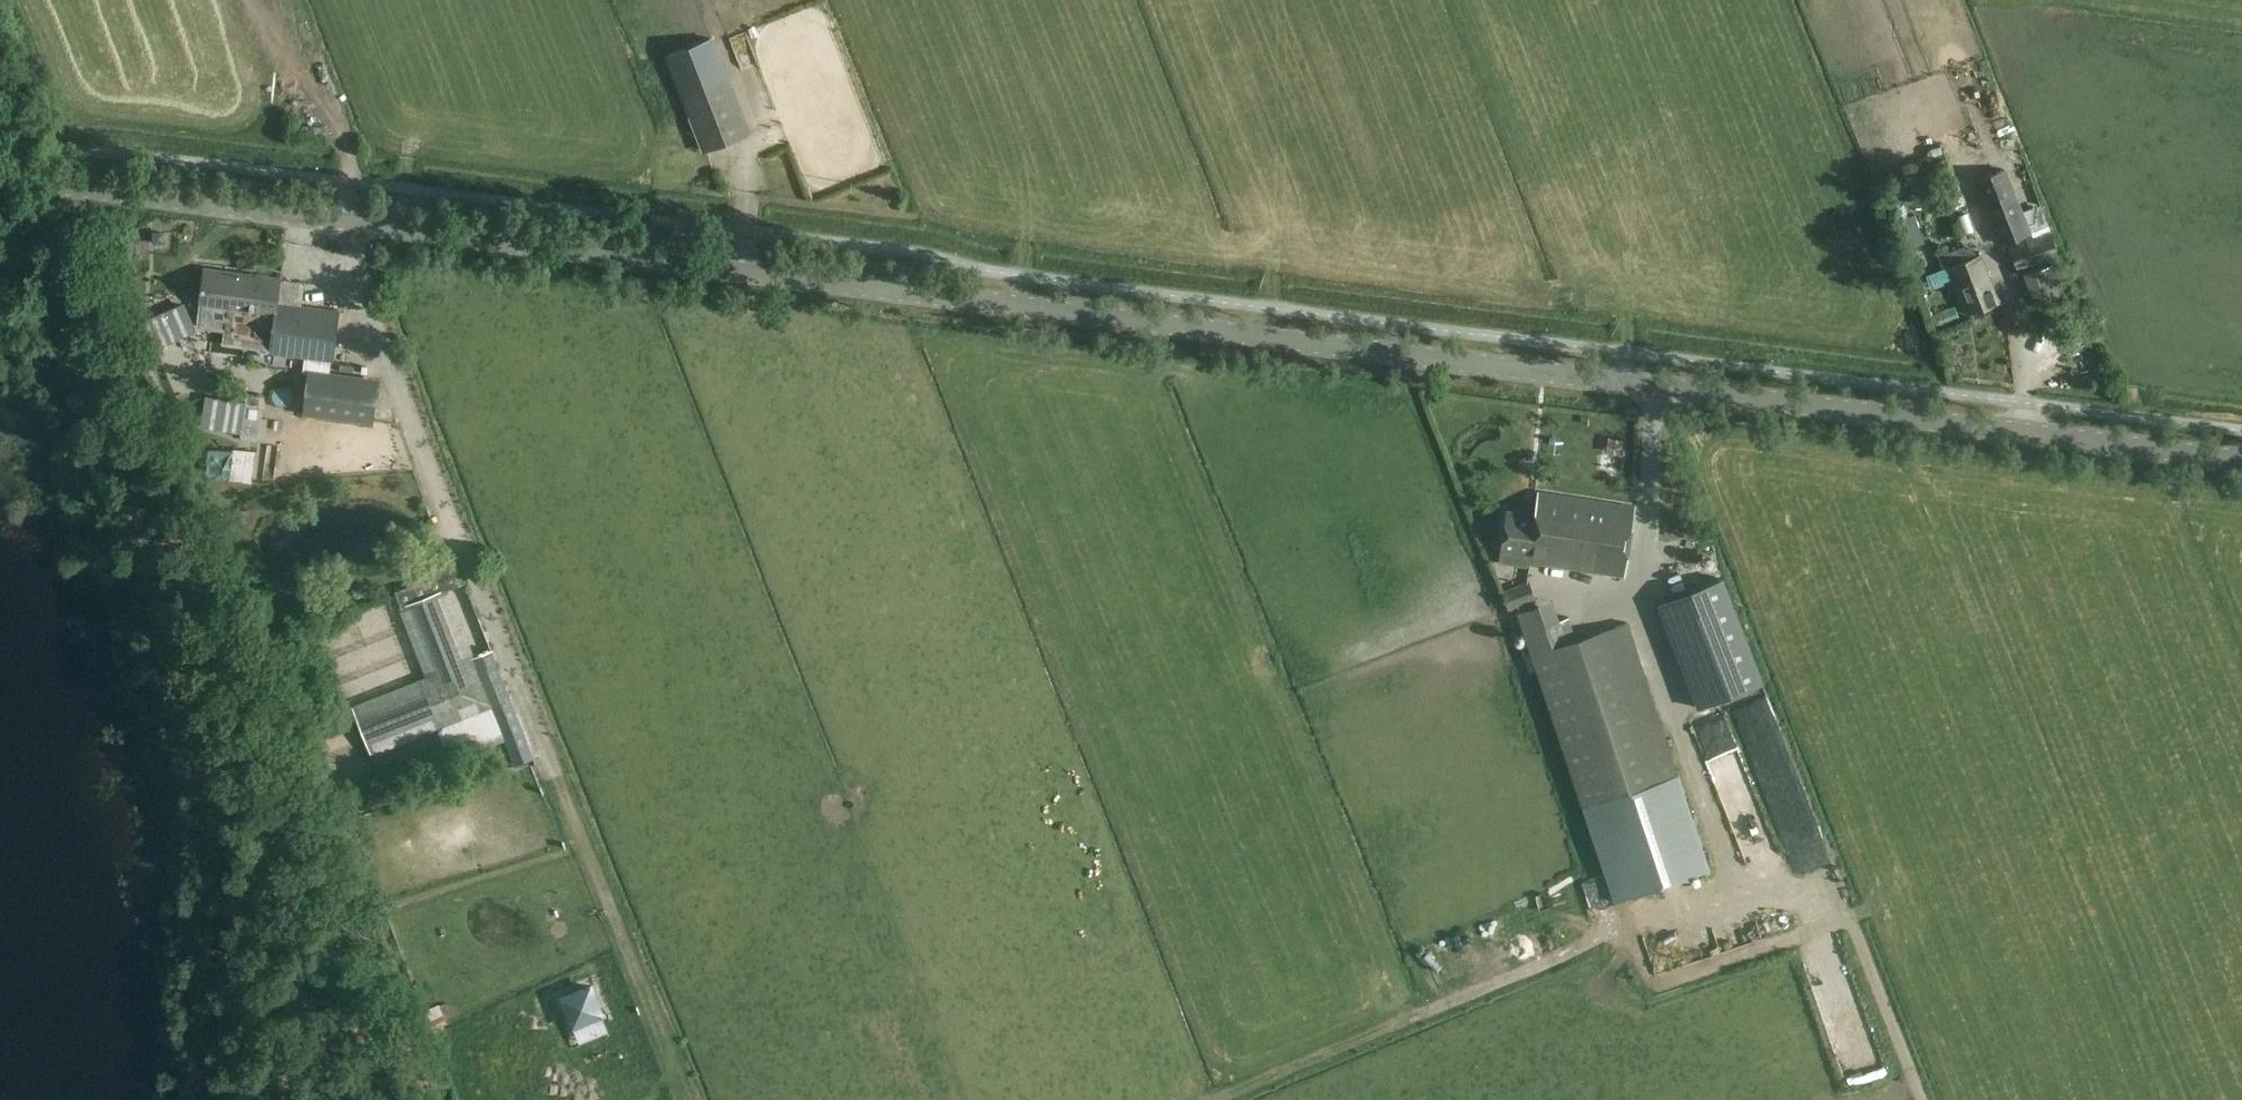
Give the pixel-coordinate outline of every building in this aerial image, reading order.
[(726,80),(725,81),(715,55),(675,71),(706,151),(748,135),(726,80)] [(2049,226),(2029,232),(2004,167),(1975,179),(2002,245),(2007,242),(2019,275),(2060,260),(2049,226)] [(1947,253),(1951,265),(1949,266),(1968,314),(1997,303),(1986,275),(1988,274),(1981,254),(1970,258),(1965,246),(1947,253)] [(333,361),(340,311),(278,303),(281,278),(204,268),(199,307),(275,317),(270,352),(333,361)] [(379,379),(308,370),(302,412),(374,422),(379,379)] [(1625,576),(1636,507),(1538,492),(1534,515),(1507,511),(1501,552),(1528,556),(1528,561),(1625,576)] [(230,529),(247,522),(242,510),(225,517),(230,529)] [(1537,599),(1529,580),(1502,590),(1509,610),(1537,599)] [(1726,586),(1661,611),(1706,714),(1765,693),(1726,586)] [(426,676),(352,705),(371,755),(494,706),(489,692),(506,685),(492,650),(475,657),(448,587),(398,606),(426,676)] [(1614,902),(1708,871),(1679,775),(1645,676),(1645,671),(1627,626),(1614,625),(1605,628),(1575,638),(1569,617),(1562,619),(1524,631),(1614,902)] [(592,977),(560,992),(573,1023),(607,1009),(592,977)] [(1845,1022),(1855,1070),(1873,1066),(1864,1019),(1845,1022)]
